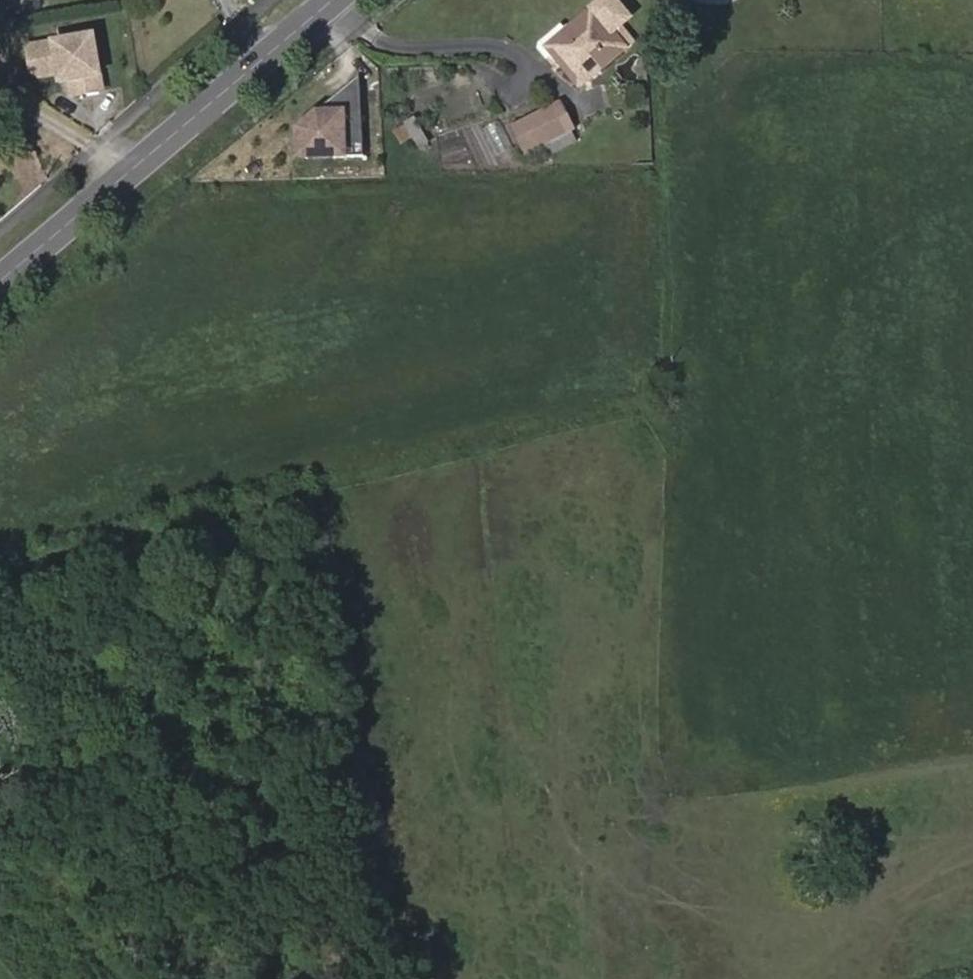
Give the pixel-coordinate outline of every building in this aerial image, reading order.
[(548,47),(579,87),(624,49),(612,34),(633,18),(618,0),(607,0),(548,47)] [(74,99),(118,89),(106,31),(62,40),(74,99)] [(361,158),(359,78),(341,92),(341,102),(328,103),(304,122),(305,148),(331,147),(331,159),(361,158)] [(341,92),(328,103),(341,102),(341,92)] [(558,105),(513,127),(526,153),(572,130),(558,105)] [(294,160),(331,159),(331,147),(305,148),(304,122),(294,130),(294,160)] [(420,127),(412,132),(419,148),(428,143),(420,127)]
